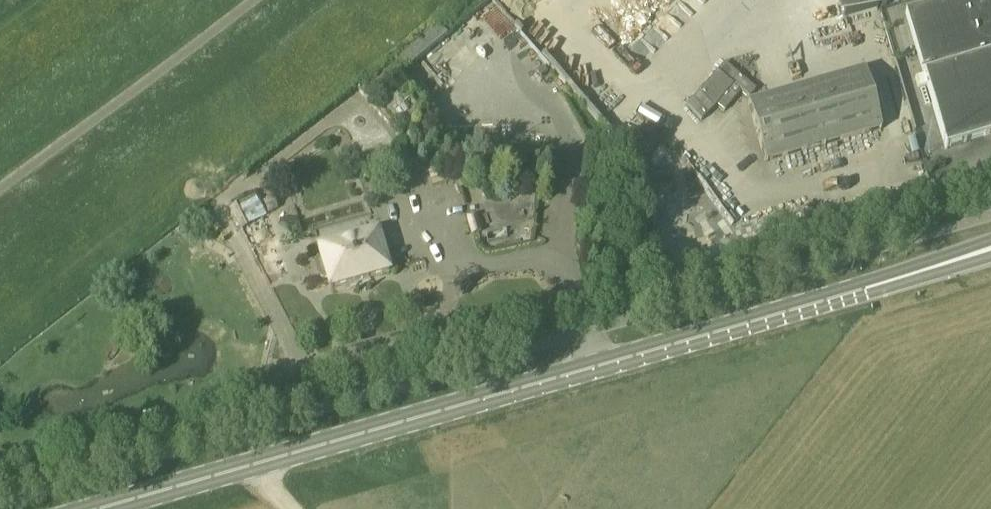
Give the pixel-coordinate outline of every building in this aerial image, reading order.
[(877,0),(835,0),(841,18),(879,8),(877,0)] [(906,13),(924,74),(990,55),(990,0),(949,0),(906,13)] [(370,99),(446,35),(438,25),(368,85),(362,90),(370,99)] [(924,74),(926,81),(946,149),(990,136),(990,55),(924,74)] [(697,97),(685,109),(699,124),(712,113),(715,109),(723,115),(740,95),(748,101),(754,93),(722,66),(697,97)] [(865,70),(749,104),(766,163),(882,130),(865,70)] [(926,81),(924,76),(916,78),(919,88),(927,85),(926,81)] [(370,101),(402,138),(393,146),(397,160),(407,158),(411,157),(409,132),(416,126),(385,89),(383,88),(370,99),(369,100),(370,101)] [(642,132),(631,149),(648,160),(659,143),(642,132)] [(242,229),(247,226),(236,204),(231,207),(242,229)] [(366,235),(364,220),(317,228),(319,243),(366,235)] [(378,233),(319,249),(331,289),(389,272),(378,233)]
